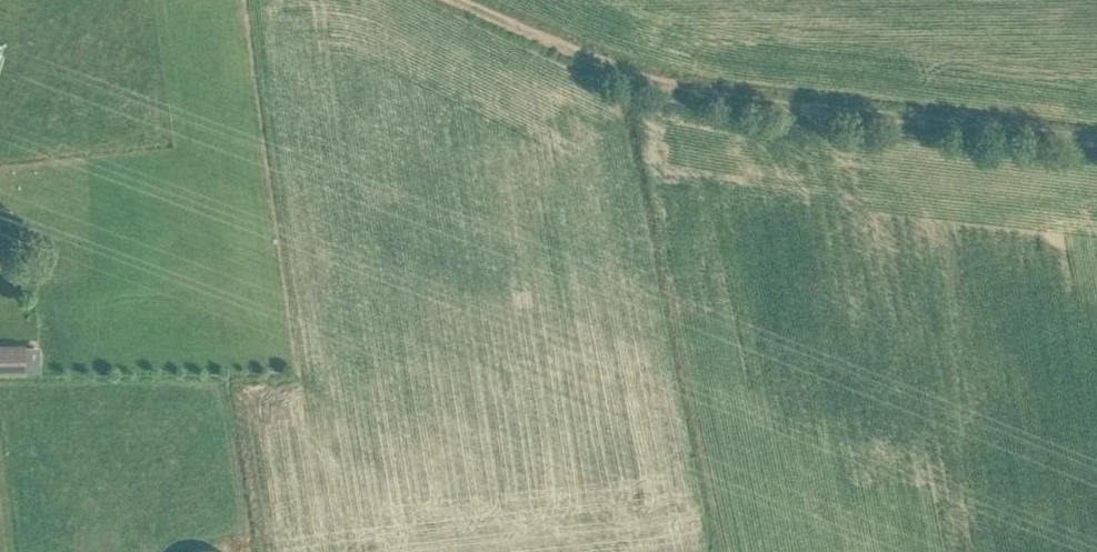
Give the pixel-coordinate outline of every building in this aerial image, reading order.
[(0,346),(0,372),(25,372),(24,345),(0,346)]
